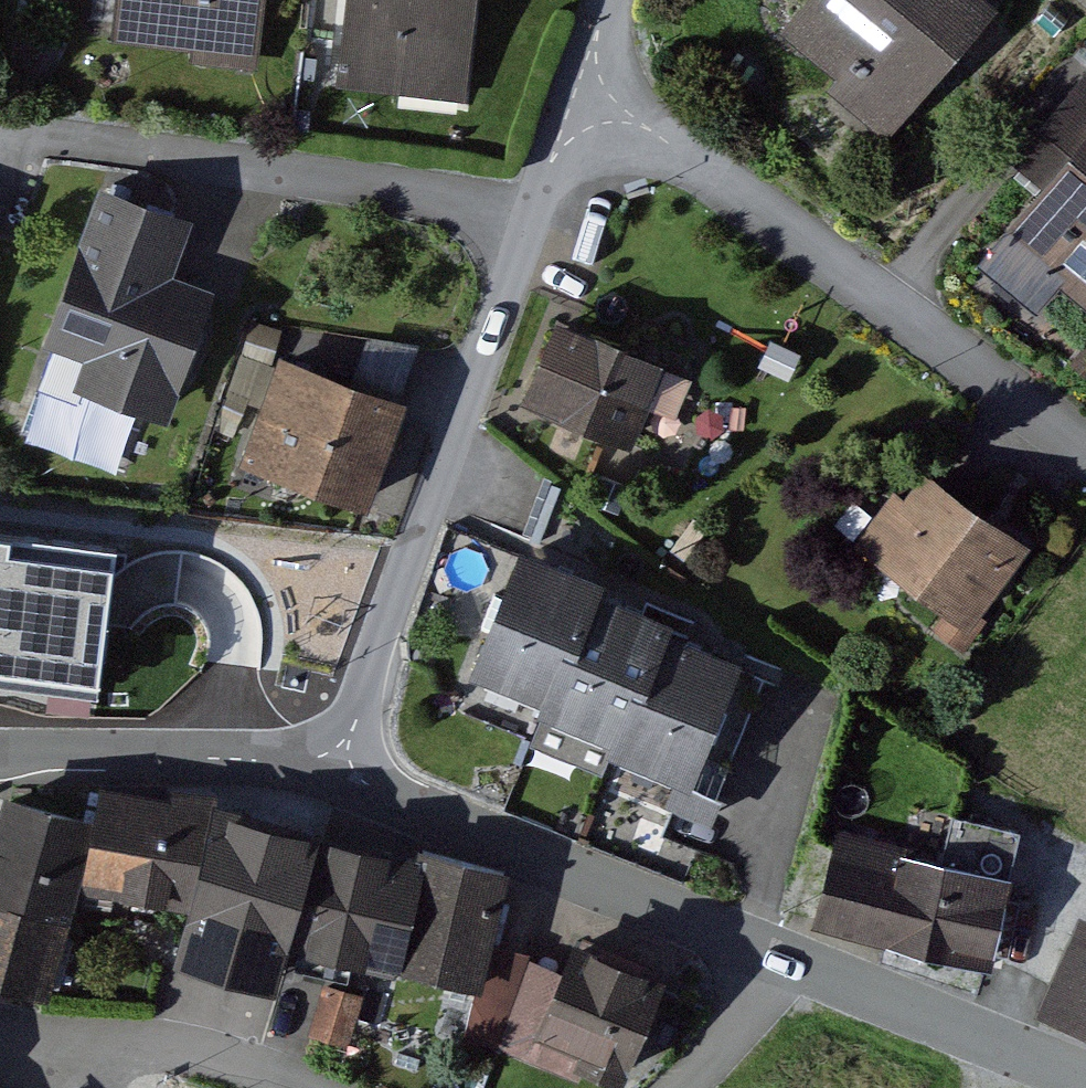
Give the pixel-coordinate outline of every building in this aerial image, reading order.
[(116,50),(267,62),(272,0),(120,0),(116,50)] [(341,85),(466,99),(478,0),(350,0),(341,85)] [(995,0),(825,0),(797,34),(910,126),(1007,9),(995,0)] [(1014,231),(1085,292),(1085,146),(1014,231)] [(203,222),(111,193),(61,351),(103,365),(91,402),(182,431),(224,300),(182,287),(203,222)] [(11,218),(0,214),(0,247),(11,218)] [(678,365),(578,326),(545,412),(644,451),(678,365)] [(425,402),(287,360),(252,472),(390,514),(425,402)] [(1025,550),(925,479),(908,503),(892,497),(853,553),(966,633),(1025,550)] [(635,585),(548,552),(500,674),(576,703),(569,722),(630,746),(623,762),(716,798),(767,666),(700,640),(706,625),(631,597),(635,585)] [(236,793),(123,787),(102,899),(200,915),(186,972),(294,998),(304,956),(403,984),(411,962),(497,990),(527,876),(441,852),(437,865),(342,843),(347,821),(236,793)] [(0,830),(0,985),(63,999),(87,894),(104,816),(11,795),(4,828),(0,830)] [(1026,874),(845,838),(827,930),(1008,966),(1026,874)] [(548,929),(509,1048),(631,1087),(646,1087),(684,973),(548,929)] [(1053,1020),(1085,1034),(1085,945),(1053,1020)]
